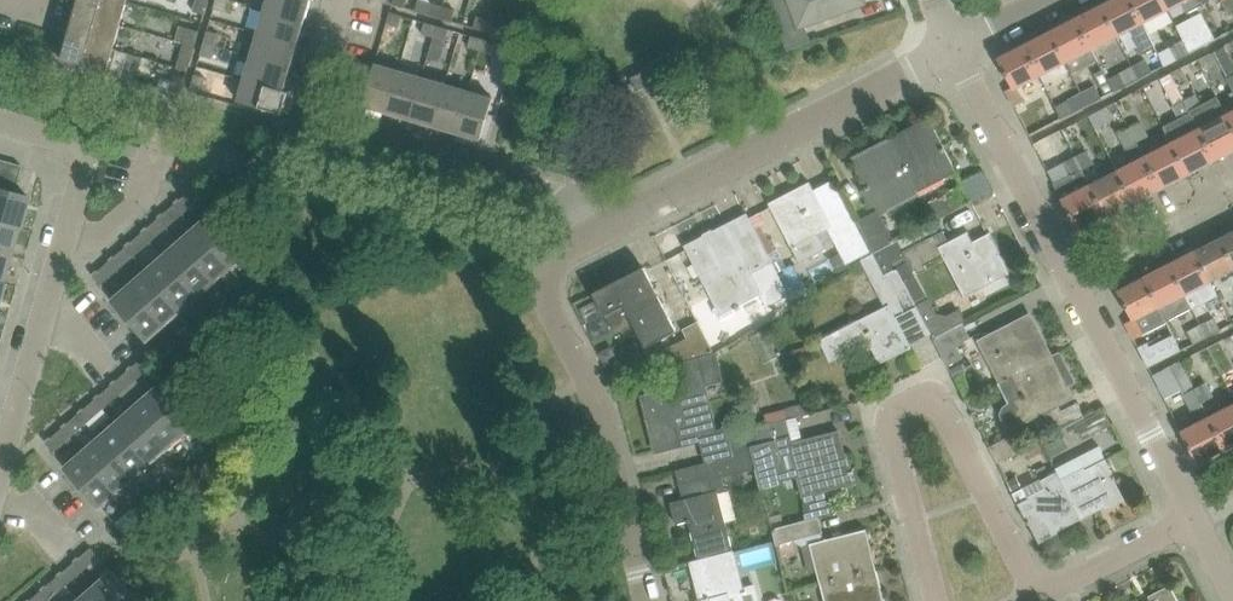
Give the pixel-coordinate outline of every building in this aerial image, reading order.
[(120,25),(127,1),(124,0),(78,0),(75,12),(120,25)] [(202,13),(206,0),(196,0),(193,10),(202,13)] [(229,0),(216,0),(214,7),(226,11),(229,0)] [(265,8),(305,20),(311,0),(267,0),(265,8)] [(867,0),(787,0),(797,30),(869,5),(867,0)] [(1101,5),(1117,35),(1130,28),(1143,53),(1155,47),(1142,21),(1131,0),(1111,0),(1106,3),(1101,5)] [(1142,21),(1168,8),(1164,0),(1131,0),(1142,21)] [(1168,8),(1181,1),(1187,12),(1199,6),(1196,0),(1164,0),(1168,8)] [(1229,15),(1232,13),(1232,0),(1221,0),(1229,15)] [(439,17),(442,6),(430,3),(427,13),(439,17)] [(1101,5),(1076,18),(1091,48),(1117,35),(1101,5)] [(455,10),(442,6),(439,17),(452,21),(455,10)] [(305,20),(265,8),(258,31),(298,43),(305,20)] [(68,36),(114,49),(120,25),(75,12),(68,36)] [(390,12),(387,22),(399,26),(402,15),(390,12)] [(473,27),(487,31),(490,20),(476,16),(473,27)] [(1076,18),(1050,31),(1065,61),(1071,73),(1097,59),(1091,48),(1076,18)] [(501,23),(490,20),(487,31),(498,34),(501,23)] [(421,32),(434,36),(437,25),(424,22),(421,32)] [(437,25),(434,36),(446,39),(449,29),(437,25)] [(1209,25),(1183,38),(1190,51),(1216,38),(1209,25)] [(183,43),(193,45),(198,30),(188,27),(183,43)] [(219,32),(208,28),(204,41),(216,44),(219,32)] [(298,43),(258,31),(252,54),(291,66),(298,43)] [(1050,31),(1024,45),(1039,74),(1065,61),(1050,31)] [(484,39),(471,35),(468,46),(481,49),(484,39)] [(61,59),(107,72),(114,49),(68,36),(61,59)] [(1161,50),(1158,52),(1164,64),(1190,51),(1183,38),(1161,50)] [(484,39),(481,49),(493,53),(496,42),(484,39)] [(212,57),(216,44),(204,41),(200,53),(212,57)] [(193,45),(183,43),(179,58),(189,61),(193,45)] [(1024,45),(998,58),(1013,86),(1006,90),(1014,106),(1025,100),(1017,86),(1039,74),(1024,45)] [(1215,51),(1232,88),(1232,60),(1225,45),(1225,46),(1215,51)] [(1211,53),(1198,59),(1202,66),(1214,60),(1211,53)] [(291,66),(252,54),(245,78),(285,89),(291,66)] [(1145,58),(1132,65),(1139,78),(1152,71),(1145,58)] [(375,63),(363,105),(386,112),(398,70),(375,63)] [(1132,65),(1118,72),(1124,85),(1139,78),(1132,65)] [(637,91),(642,88),(654,82),(647,68),(630,77),(637,91)] [(1102,68),(1094,73),(1105,95),(1114,91),(1107,78),(1102,68)] [(398,70),(386,112),(410,118),(422,77),(398,70)] [(175,74),(170,90),(181,93),(186,77),(184,76),(175,74)] [(191,86),(202,89),(205,77),(195,74),(191,86)] [(422,77),(410,118),(433,125),(445,84),(422,77)] [(285,89),(245,78),(238,100),(240,100),(283,113),(289,91),(285,89)] [(445,84),(433,125),(457,132),(469,90),(445,84)] [(1094,84),(1081,91),(1087,105),(1101,97),(1094,84)] [(469,90),(457,132),(481,139),(493,97),(469,90)] [(1081,91),(1055,104),(1062,118),(1087,105),(1081,91)] [(1232,149),(1232,127),(1227,114),(1217,96),(1202,104),(1196,94),(1184,100),(1199,128),(1215,159),(1232,149)] [(1172,142),(1187,173),(1215,159),(1199,128),(1184,100),(1173,105),(1179,118),(1163,126),(1172,142)] [(1115,101),(1108,104),(1111,111),(1119,107),(1115,101)] [(1101,108),(1088,115),(1095,129),(1108,122),(1101,108)] [(917,191),(956,171),(930,119),(891,139),(917,191)] [(1141,121),(1129,127),(1136,141),(1136,142),(1148,136),(1141,121)] [(1116,171),(1132,201),(1160,187),(1144,157),(1136,141),(1129,127),(1118,133),(1133,162),(1116,171)] [(917,191),(891,139),(852,159),(867,188),(862,190),(870,206),(875,204),(878,209),(856,220),(872,250),(893,239),(880,214),(918,194),(917,191)] [(1160,187),(1187,173),(1172,142),(1144,157),(1160,187)] [(1086,150),(1074,156),(1081,169),(1093,163),(1086,150)] [(1089,185),(1081,169),(1074,156),(1065,161),(1072,174),(1054,183),(1078,229),(1105,215),(1089,185)] [(21,165),(7,161),(0,186),(0,190),(13,193),(21,165)] [(983,170),(962,181),(972,202),(994,191),(983,170)] [(1105,215),(1132,201),(1116,171),(1089,185),(1105,215)] [(810,235),(817,232),(815,227),(826,222),(845,261),(870,249),(835,183),(815,193),(809,182),(791,191),(793,194),(772,205),(770,202),(769,202),(799,261),(819,252),(810,235)] [(188,208),(200,198),(192,189),(180,199),(188,208)] [(18,225),(26,197),(13,193),(0,190),(0,220),(18,225)] [(947,195),(925,206),(934,222),(955,211),(947,195)] [(183,212),(175,203),(164,213),(172,222),(183,212)] [(261,220),(268,213),(259,203),(252,209),(261,220)] [(212,212),(196,226),(231,266),(247,252),(248,251),(213,211),(212,212)] [(706,235),(686,245),(718,306),(714,308),(721,320),(732,314),(731,311),(762,295),(767,305),(771,303),(778,315),(795,304),(789,294),(748,214),(712,232),(712,233),(706,236),(706,235)] [(167,227),(159,217),(147,228),(155,237),(167,227)] [(18,225),(0,220),(0,250),(10,253),(18,225)] [(196,226),(179,241),(214,281),(231,266),(196,226)] [(963,297),(1009,273),(989,234),(968,245),(963,235),(969,232),(968,231),(963,234),(949,241),(943,230),(940,232),(904,250),(909,261),(913,270),(916,268),(918,271),(926,267),(924,264),(942,255),(963,297)] [(1221,237),(1232,261),(1232,231),(1221,237)] [(151,241),(142,232),(131,242),(139,251),(151,241)] [(1195,250),(1211,282),(1232,270),(1232,261),(1221,237),(1195,250)] [(899,240),(872,254),(883,274),(898,267),(909,261),(904,250),(899,240)] [(179,241),(162,256),(197,296),(214,281),(179,241)] [(134,255),(126,246),(114,256),(123,265),(134,255)] [(10,253),(0,250),(0,281),(2,281),(10,253)] [(1195,250),(1169,264),(1192,307),(1217,294),(1211,282),(1195,250)] [(872,254),(861,259),(877,289),(888,284),(883,274),(872,254)] [(162,256),(145,271),(180,310),(197,296),(162,256)] [(118,270),(110,260),(98,271),(106,280),(118,270)] [(1169,264),(1143,277),(1166,321),(1192,307),(1169,264)] [(635,323),(646,345),(676,329),(644,267),(625,277),(594,292),(615,333),(635,323)] [(898,267),(883,274),(888,284),(903,313),(918,306),(915,301),(898,267)] [(145,271),(128,285),(163,325),(180,310),(145,271)] [(1143,277),(1118,290),(1132,319),(1126,322),(1134,338),(1144,333),(1144,332),(1166,321),(1143,277)] [(113,298),(111,300),(146,340),(148,338),(163,325),(128,285),(113,298)] [(915,301),(918,306),(933,336),(933,337),(962,322),(966,320),(958,306),(946,312),(937,310),(929,295),(915,301)] [(819,339),(830,361),(869,341),(880,363),(911,347),(890,304),(819,339)] [(980,340),(1000,380),(1051,355),(1030,314),(980,340)] [(1213,315),(1199,323),(1207,337),(1220,330),(1213,315)] [(673,363),(717,352),(698,321),(683,329),(687,337),(672,345),(680,361),(673,362),(673,363)] [(944,357),(948,365),(963,357),(956,344),(970,337),(962,322),(933,337),(944,357)] [(1207,337),(1199,323),(1186,329),(1193,343),(1207,337)] [(1147,341),(1138,346),(1148,367),(1181,350),(1173,334),(1149,346),(1147,341)] [(1051,355),(1000,380),(1001,382),(1014,375),(1023,393),(1021,394),(1022,397),(1009,403),(1004,407),(1002,413),(1004,419),(1007,424),(1014,425),(1020,423),(1044,411),(1055,432),(1083,417),(1077,404),(1061,412),(1057,404),(1072,396),(1067,384),(1074,381),(1058,351),(1051,355)] [(708,461),(676,469),(676,471),(751,450),(746,432),(732,435),(729,425),(720,427),(709,383),(724,379),(717,352),(673,363),(679,387),(666,391),(665,389),(641,395),(642,396),(643,395),(652,428),(657,449),(702,438),(708,461)] [(141,375),(153,365),(144,356),(133,366),(141,375)] [(1201,401),(1194,388),(1180,361),(1153,375),(1164,397),(1182,388),(1199,422),(1182,431),(1197,461),(1225,447),(1215,428),(1209,417),(1201,401)] [(136,379),(128,370),(117,380),(125,389),(136,379)] [(165,379),(149,393),(184,433),(200,419),(201,418),(166,378),(165,379)] [(1206,382),(1194,388),(1201,401),(1213,395),(1206,382)] [(120,393),(112,384),(100,394),(108,404),(120,393)] [(149,393),(132,408),(167,448),(184,433),(149,393)] [(104,408),(95,398),(84,409),(92,418),(104,408)] [(770,422),(813,412),(807,401),(767,410),(770,422)] [(1215,428),(1225,447),(1232,443),(1232,404),(1209,417),(1215,428)] [(132,408),(115,423),(150,463),(167,448),(132,408)] [(1104,409),(1075,424),(1083,439),(1112,425),(1104,409)] [(67,423),(72,428),(76,432),(87,422),(79,413),(67,423)] [(750,431),(746,432),(751,450),(761,488),(785,482),(783,475),(795,473),(801,496),(802,496),(804,518),(771,527),(771,528),(830,512),(824,490),(854,482),(852,473),(854,472),(853,470),(851,470),(847,454),(845,454),(839,431),(793,442),(787,418),(749,428),(750,431)] [(115,423),(98,437),(133,477),(150,463),(115,423)] [(63,427),(62,428),(51,437),(59,447),(71,436),(63,427)] [(997,461),(1019,450),(1025,447),(1018,432),(1011,435),(990,446),(997,461)] [(98,437),(81,452),(116,492),(133,477),(98,437)] [(689,521),(699,558),(732,550),(717,491),(725,489),(722,475),(754,467),(759,488),(761,488),(751,450),(676,471),(683,498),(671,502),(676,523),(686,520),(687,522),(689,521)] [(66,465),(65,467),(99,507),(101,505),(116,492),(81,452),(66,465)] [(1106,458),(1062,481),(1080,517),(1105,504),(1106,508),(1125,498),(1115,479),(1117,479),(1115,475),(1113,476),(1105,460),(1107,459),(1106,458)] [(1056,529),(1080,517),(1062,481),(1056,470),(1013,493),(1019,504),(1020,503),(1028,519),(1027,520),(1028,524),(1030,523),(1039,542),(1058,532),(1056,529)] [(831,514),(830,512),(771,528),(775,544),(823,532),(819,517),(831,514)] [(876,568),(866,528),(809,543),(819,583),(876,568)] [(99,556),(91,547),(79,557),(88,566),(99,556)] [(691,561),(701,599),(696,600),(757,600),(754,586),(742,589),(732,550),(699,558),(699,559),(691,561)] [(75,561),(63,571),(71,581),(83,570),(75,561)] [(819,583),(824,600),(885,600),(876,568),(819,583)] [(95,585),(109,600),(139,600),(121,580),(113,571),(112,570),(95,585)] [(66,585),(58,575),(47,586),(55,595),(66,585)] [(78,599),(80,600),(109,600),(95,585),(78,599)] [(1170,585),(1149,595),(1151,600),(1178,600),(1170,585)] [(42,590),(30,600),(31,600),(47,600),(50,599),(42,590)]
